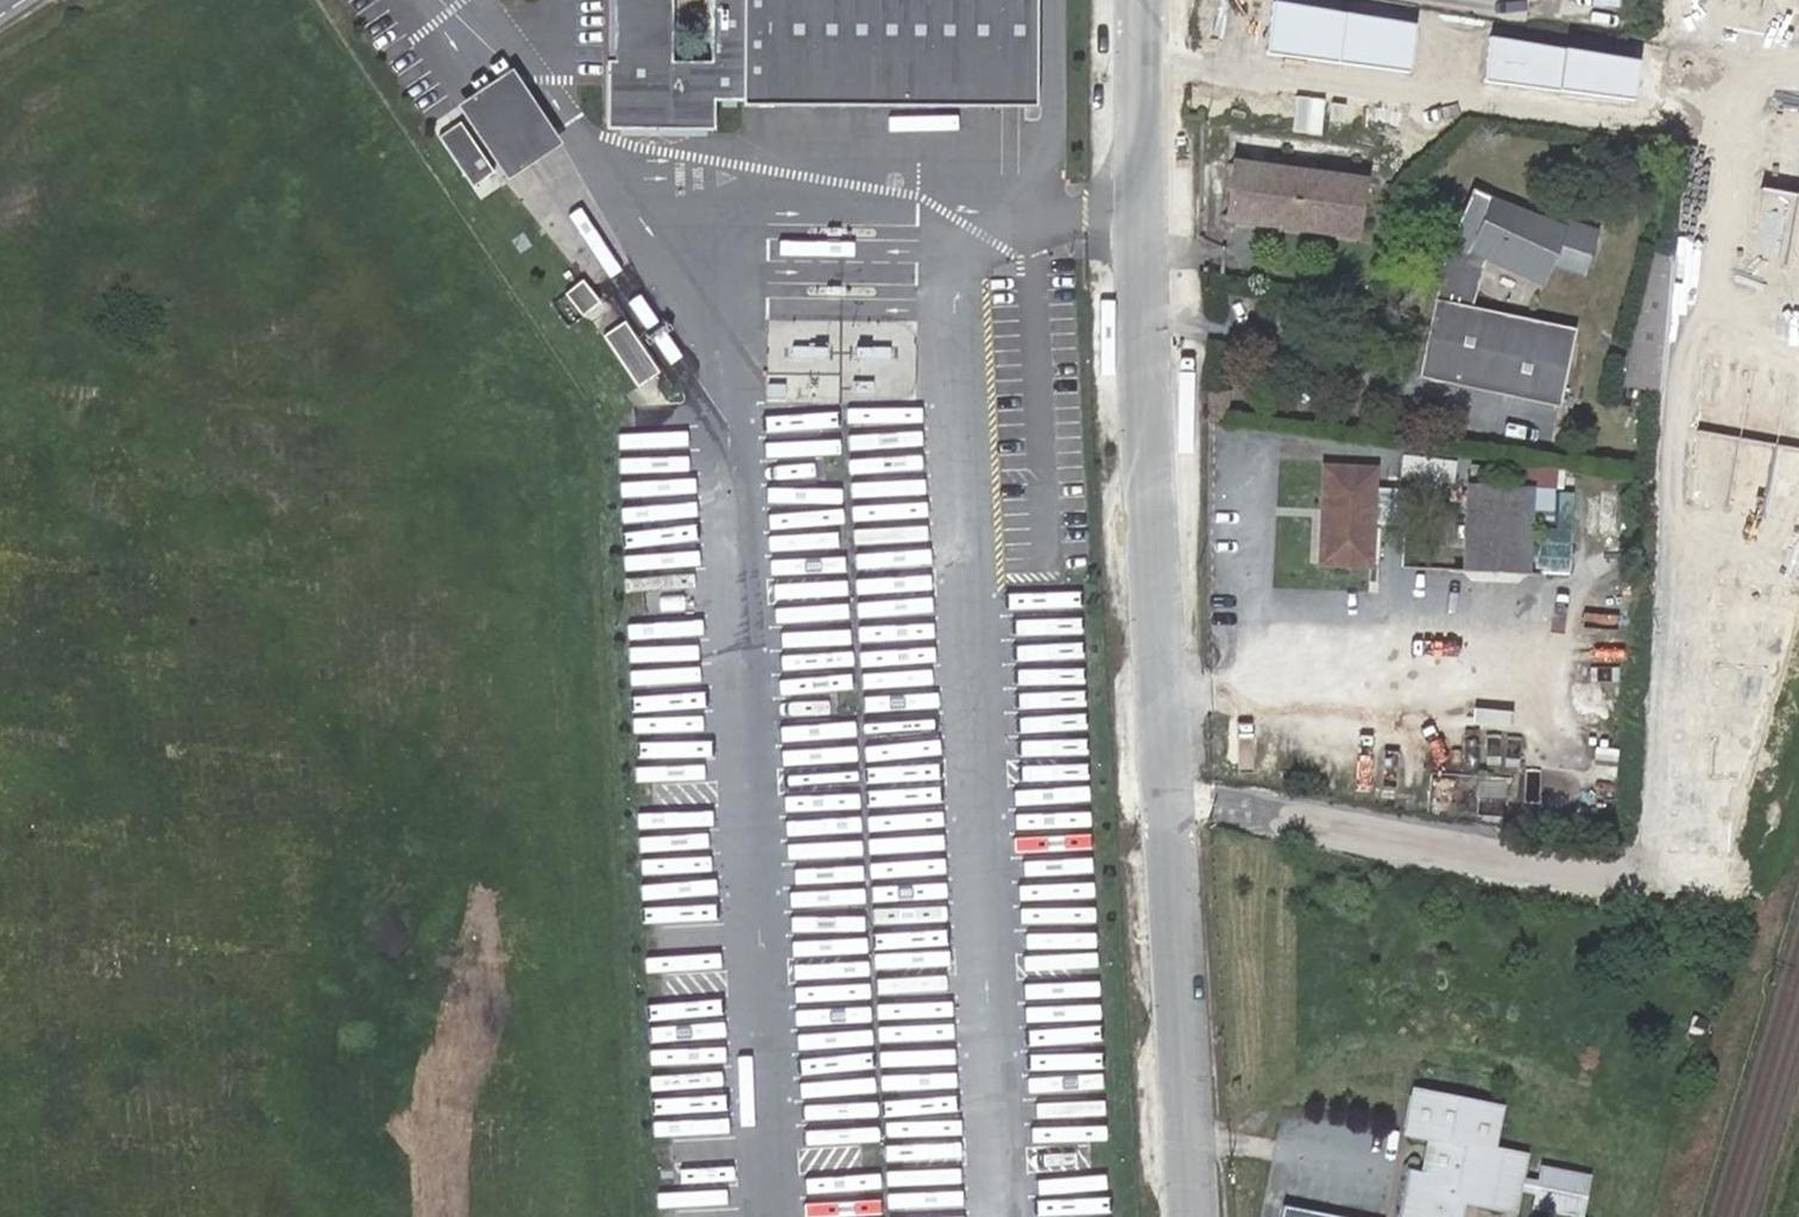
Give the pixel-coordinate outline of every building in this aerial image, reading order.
[(715,68),(669,68),(669,0),(616,0),(615,67),(610,67),(609,129),(713,131),(715,102),(715,68)] [(1037,0),(715,0),(715,68),(715,102),(746,102),(746,106),(1036,110),(1037,0)] [(1489,50),(1449,45),(1444,81),(1484,86),(1489,50)] [(1649,52),(1640,113),(1662,116),(1672,56),(1649,52)] [(560,146),(512,75),(460,110),(508,182),(560,146)] [(492,174),(460,127),(442,140),(474,185),(492,174)] [(1370,204),(1239,186),(1231,245),(1361,263),(1370,204)] [(1570,421),(1581,340),(1476,326),(1482,276),(1541,298),(1553,267),(1584,278),(1596,245),(1565,233),(1563,238),(1471,202),(1447,266),(1428,401),(1570,421)] [(641,385),(663,370),(628,320),(606,335),(641,385)] [(782,322),(777,399),(838,403),(843,326),(782,322)] [(1308,474),(1292,570),(1344,578),(1360,483),(1308,474)] [(1457,495),(1454,510),(1520,521),(1522,507),(1457,495)] [(1454,510),(1439,596),(1506,608),(1520,521),(1454,510)] [(1599,809),(1603,783),(1584,780),(1580,807),(1599,809)] [(1471,1204),(1523,1216),(1535,1161),(1503,1154),(1512,1113),(1422,1093),(1413,1135),(1445,1142),(1438,1175),(1413,1170),(1403,1216),(1468,1216),(1471,1204)] [(1587,1216),(1594,1172),(1541,1164),(1534,1209),(1587,1216)]
